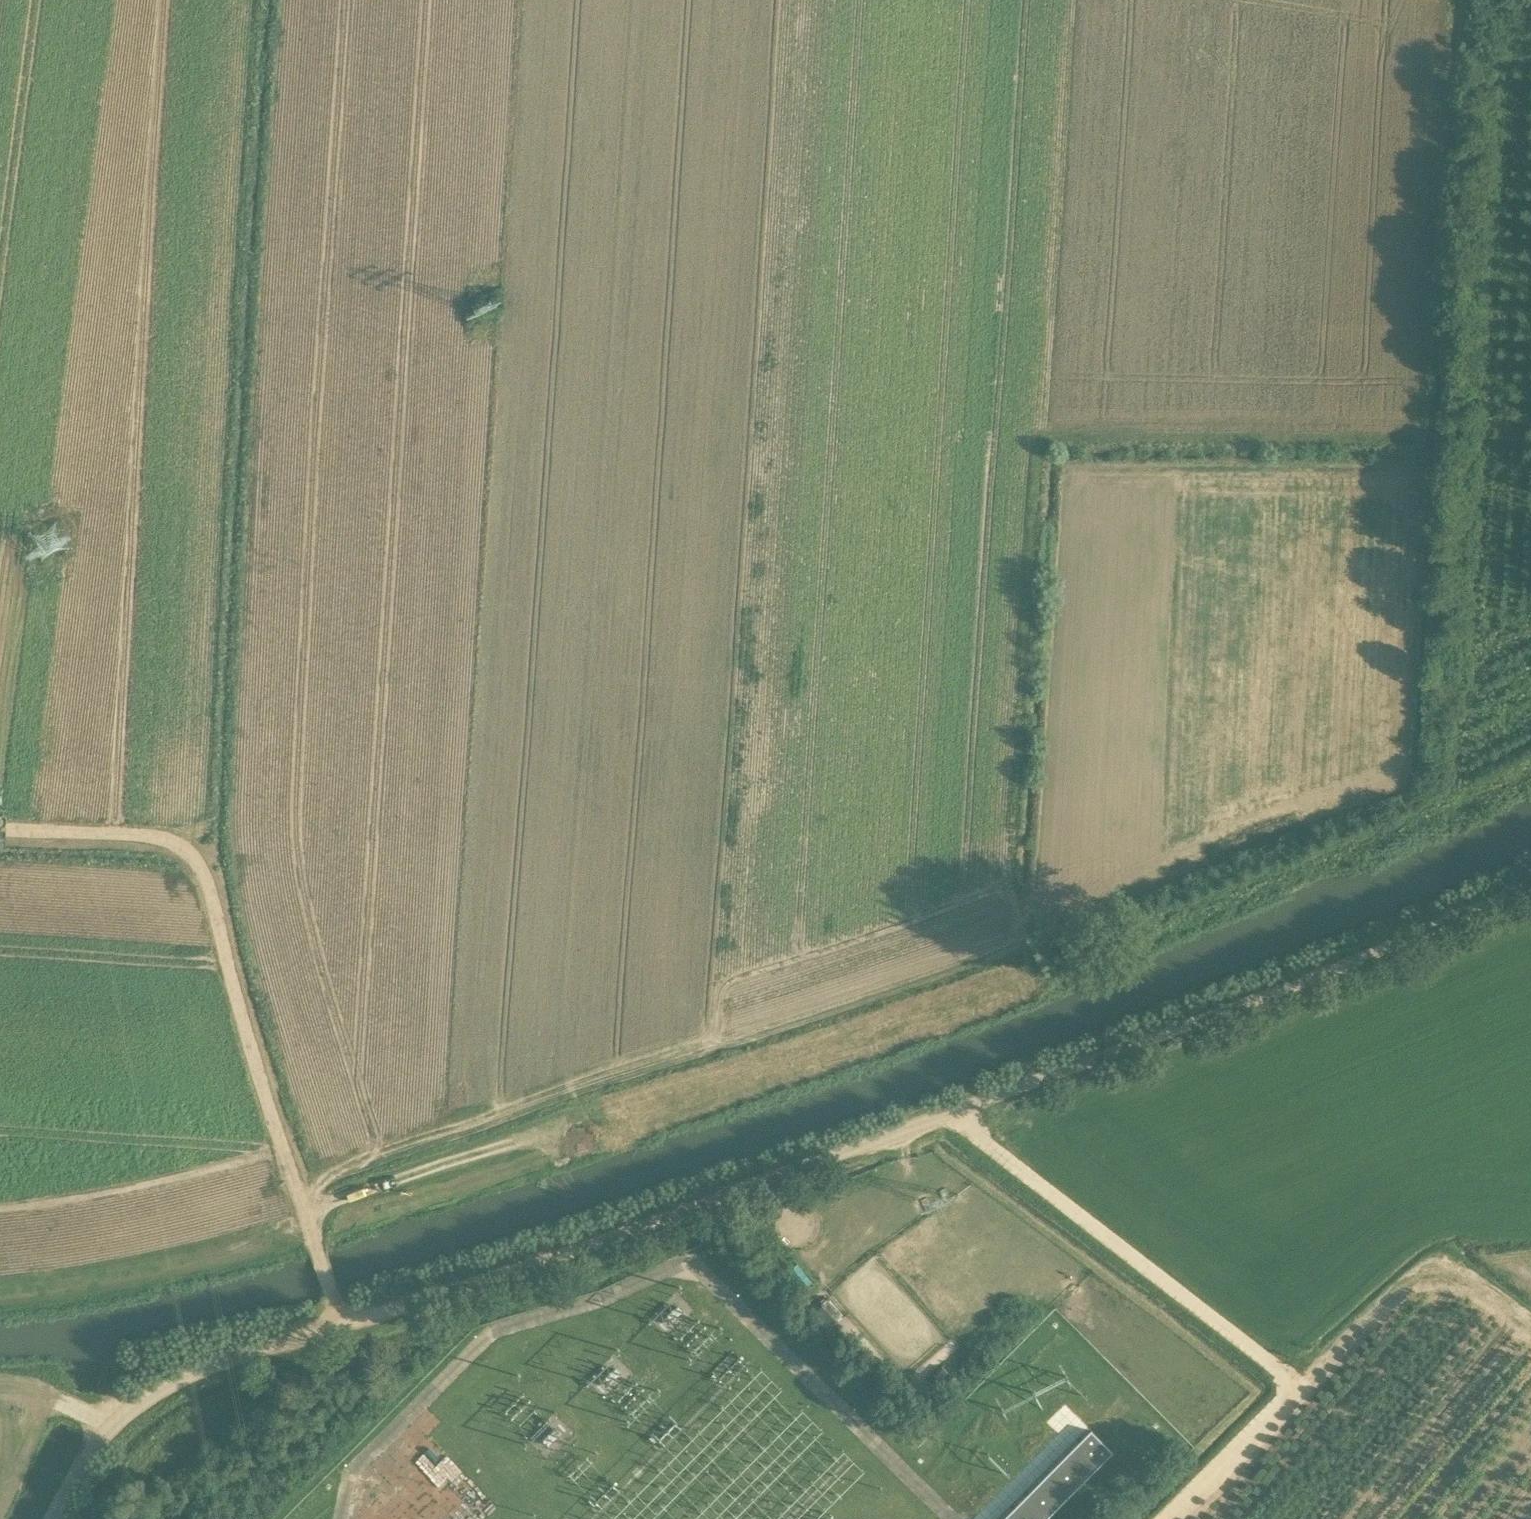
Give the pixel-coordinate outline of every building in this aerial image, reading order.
[(1208,1385),(1172,1419),(1191,1439),(1227,1406),(1208,1385)] [(1090,1432),(1003,1518),(1048,1518),(1113,1454),(1090,1432)]
